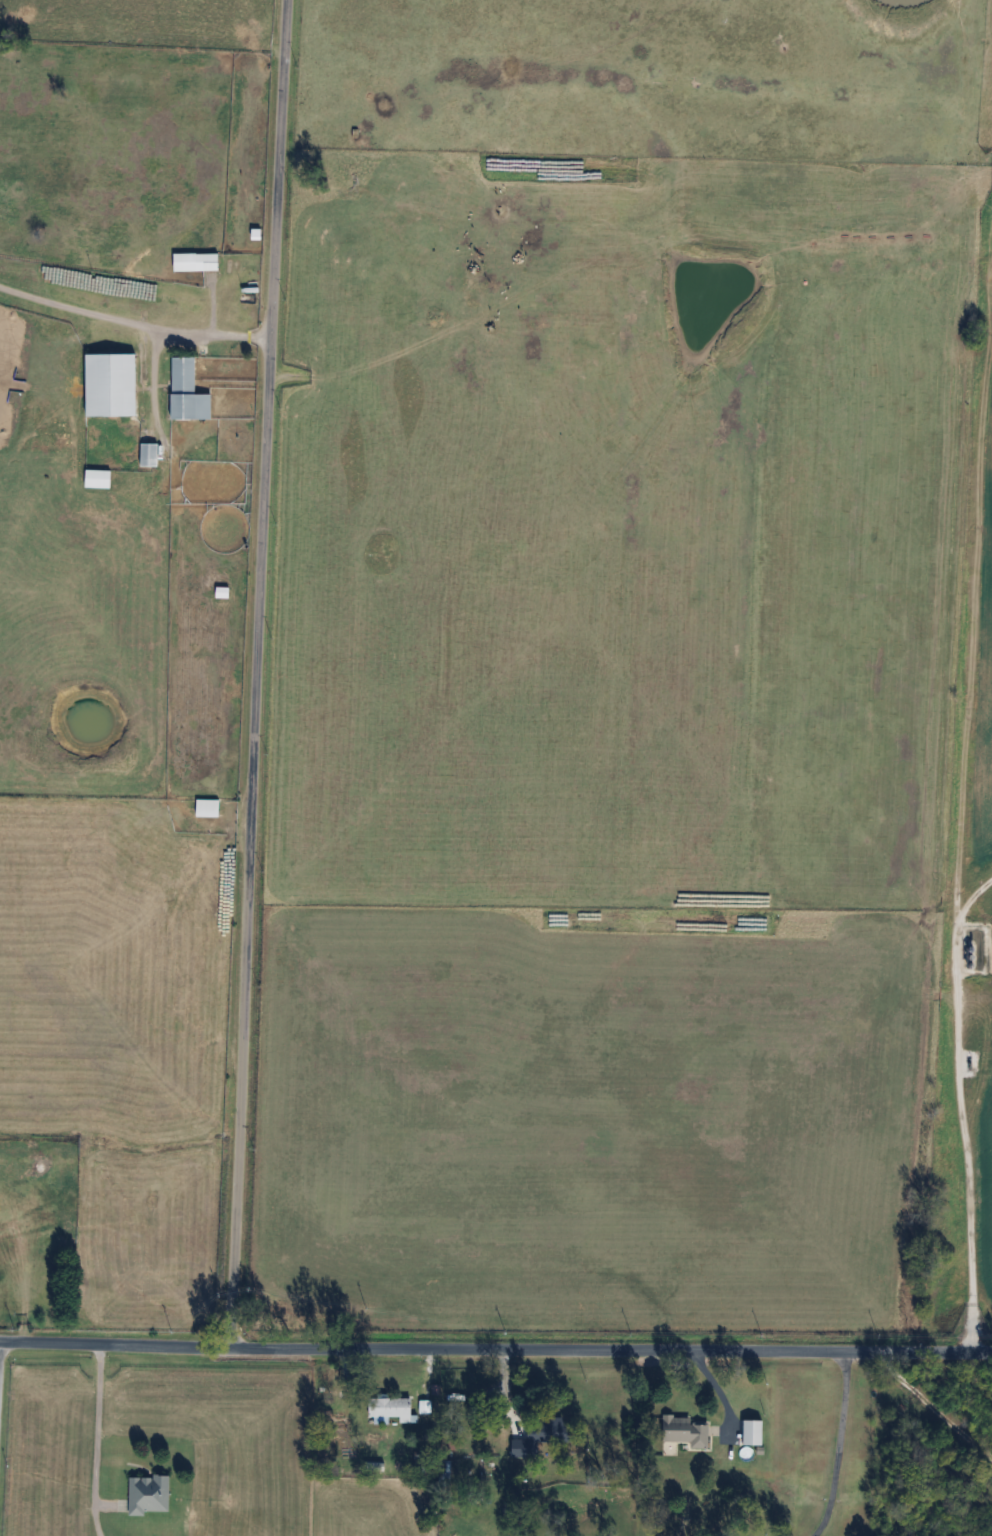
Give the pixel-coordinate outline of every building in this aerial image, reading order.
[(174,271),(220,271),(220,253),(174,253),(174,271)] [(138,354),(87,354),(87,415),(138,415),(138,354)] [(173,356),(173,419),(212,419),(212,393),(196,393),(196,356),(173,356)] [(141,466),(159,466),(159,443),(141,443),(141,466)] [(113,470),(85,470),(85,487),(113,487),(113,470)] [(220,817),(220,799),(198,799),(198,817),(220,817)] [(369,1416),(413,1416),(413,1397),(369,1397),(369,1416)] [(420,1412),(431,1412),(431,1400),(420,1400),(420,1412)] [(351,1431),(351,1408),(321,1408),(321,1431),(351,1431)] [(565,1417),(528,1417),(528,1442),(574,1442),(574,1425),(565,1425),(565,1417)] [(710,1418),(666,1418),(666,1441),(691,1441),(691,1447),(710,1447),(710,1418)] [(765,1419),(739,1419),(739,1444),(765,1444),(765,1419)] [(453,1448),(456,1433),(451,1432),(450,1439),(444,1438),(443,1446),(453,1448)] [(128,1472),(129,1511),(174,1511),(174,1472),(128,1472)]
